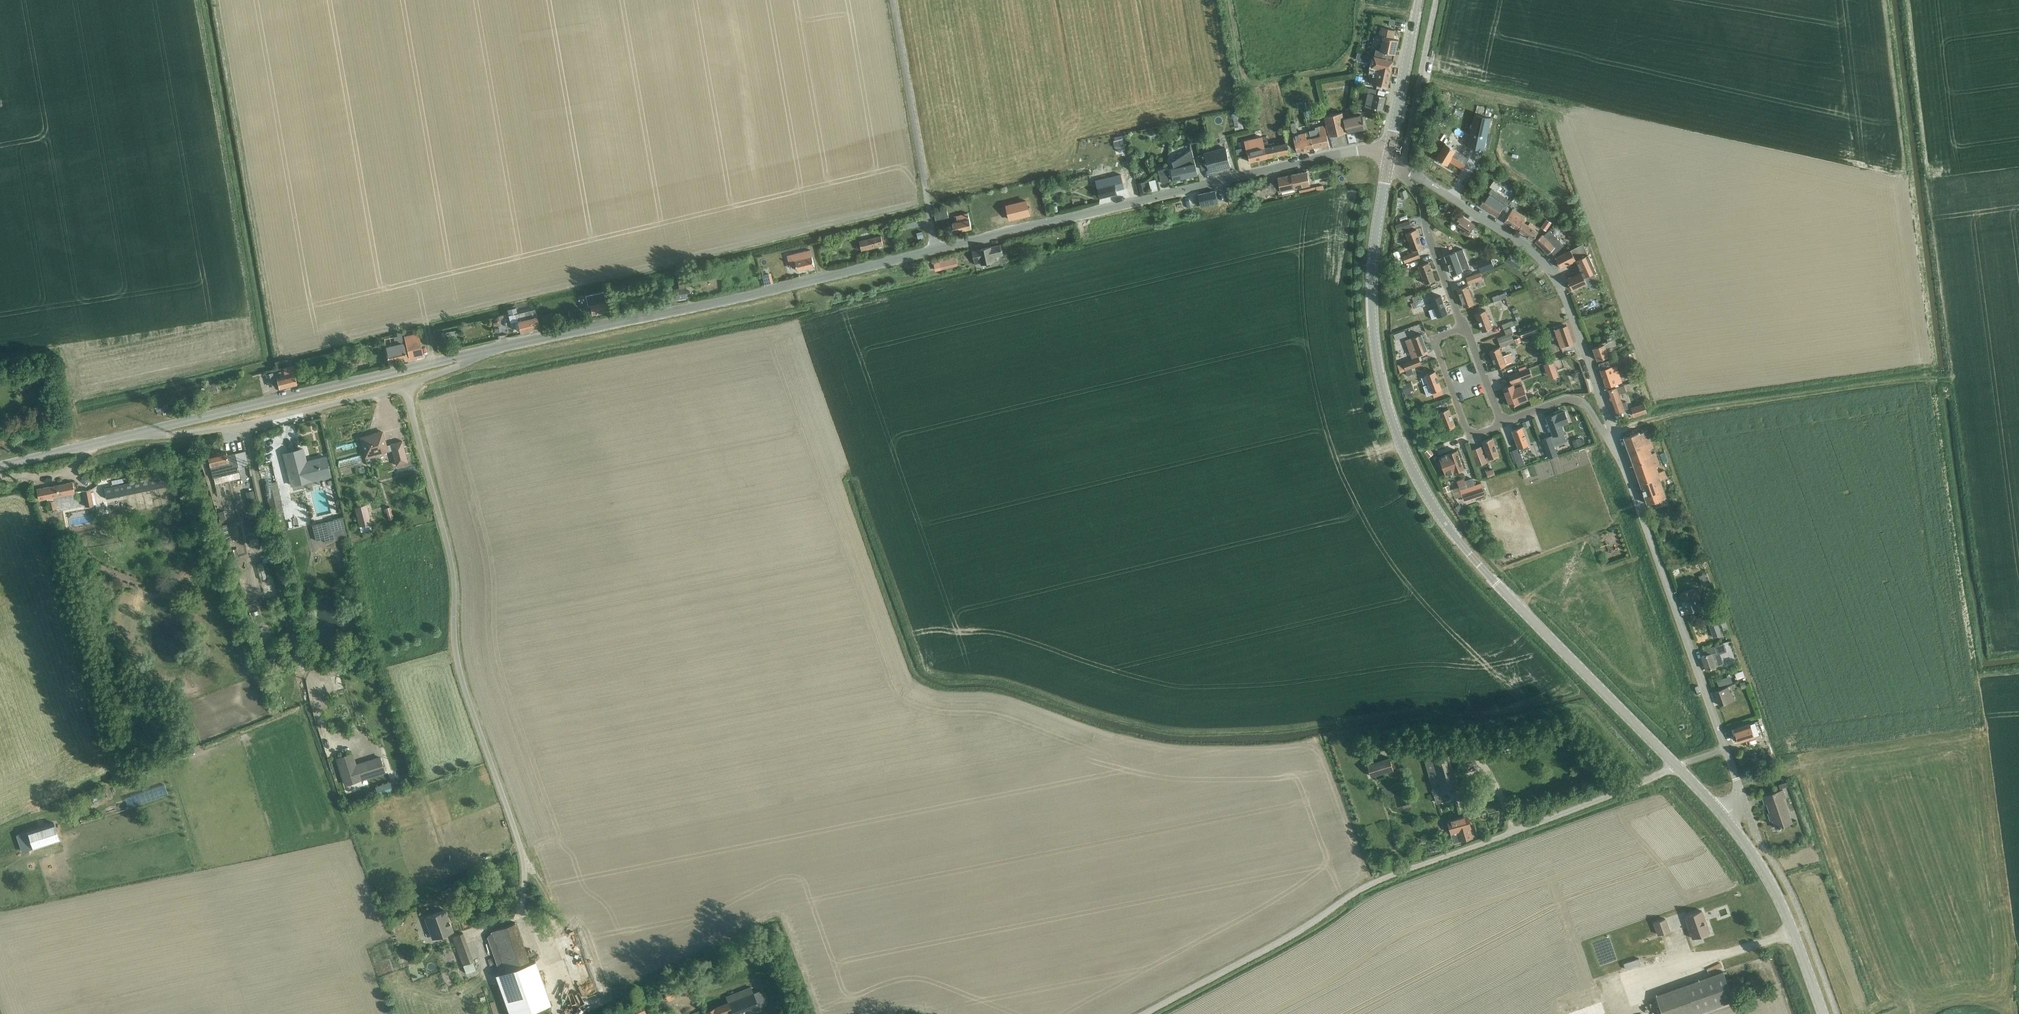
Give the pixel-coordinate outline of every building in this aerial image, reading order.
[(1375,51),(1374,56),(1393,60),(1397,40),(1392,39),(1394,30),(1380,27),(1376,45),(1381,45),(1379,52),(1375,51)] [(1393,60),(1374,56),(1371,67),(1378,68),(1376,78),(1370,77),(1369,83),(1387,87),(1393,60)] [(1354,84),(1360,86),(1362,78),(1356,76),(1354,84)] [(1365,87),(1363,92),(1368,93),(1365,107),(1381,111),(1385,97),(1375,95),(1376,90),(1365,87)] [(1342,112),(1324,116),(1329,136),(1344,133),(1364,128),(1361,115),(1343,119),(1342,112)] [(1467,147),(1483,150),(1490,118),(1474,114),(1467,147)] [(1294,123),(1290,124),(1291,128),(1293,140),(1296,151),(1312,147),(1308,132),(1308,131),(1296,134),(1294,123)] [(1316,129),(1309,131),(1308,131),(1308,132),(1312,147),(1328,143),(1324,125),(1315,127),(1316,129)] [(1266,136),(1262,137),(1263,141),(1262,141),(1264,149),(1266,158),(1289,152),(1296,151),(1293,140),(1291,128),(1284,130),(1286,141),(1287,143),(1274,146),(1273,143),(1268,144),(1266,136)] [(1450,161),(1461,169),(1468,158),(1456,150),(1446,143),(1436,158),(1447,165),(1450,161)] [(1167,168),(1158,170),(1161,183),(1170,180),(1170,178),(1173,178),(1173,180),(1198,174),(1190,144),(1191,149),(1188,151),(1188,150),(1174,159),(1174,160),(1172,161),(1174,168),(1168,169),(1167,168)] [(1208,171),(1230,166),(1225,147),(1204,153),(1198,155),(1201,169),(1207,168),(1208,171)] [(1264,149),(1248,152),(1250,162),(1253,161),(1266,158),(1264,149)] [(1278,177),(1280,187),(1293,184),(1294,187),(1309,184),(1306,171),(1292,174),(1278,177)] [(1121,174),(1096,180),(1098,188),(1097,188),(1100,198),(1117,194),(1116,190),(1124,188),(1121,174)] [(1309,187),(1298,189),(1299,193),(1299,194),(1311,191),(1324,188),(1323,187),(1323,184),(1309,187)] [(1492,187),(1488,192),(1480,205),(1497,216),(1503,208),(1505,209),(1511,200),(1492,187)] [(1198,194),(1201,206),(1217,202),(1214,190),(1198,194)] [(1030,215),(1026,201),(1007,206),(1010,219),(1030,215)] [(1509,215),(1504,221),(1516,229),(1517,230),(1523,222),(1526,217),(1513,208),(1509,215)] [(933,213),(934,220),(948,216),(946,210),(933,213)] [(952,223),(954,232),(971,229),(967,213),(954,216),(955,222),(952,223)] [(1475,225),(1460,216),(1455,224),(1462,228),(1460,231),(1468,236),(1475,225)] [(1399,222),(1398,230),(1411,225),(1409,218),(1399,222)] [(1551,225),(1547,221),(1541,227),(1545,230),(1545,231),(1551,225)] [(1523,222),(1517,230),(1519,231),(1527,236),(1532,240),(1538,232),(1534,229),(1536,227),(1530,223),(1528,225),(1523,222)] [(1406,233),(1413,251),(1414,252),(1402,256),(1405,262),(1420,257),(1417,249),(1423,247),(1416,229),(1406,233)] [(1541,235),(1535,242),(1541,247),(1547,254),(1552,250),(1555,253),(1564,245),(1550,231),(1546,235),(1544,233),(1542,236),(1541,235)] [(859,241),(861,250),(882,245),(880,236),(859,241)] [(1583,244),(1555,258),(1555,259),(1560,268),(1576,260),(1579,267),(1581,272),(1567,279),(1569,284),(1568,285),(1571,291),(1587,283),(1584,277),(1594,272),(1592,268),(1595,267),(1588,254),(1588,255),(1583,244)] [(972,251),(975,265),(1003,259),(1000,245),(990,247),(978,249),(978,250),(972,251)] [(1457,251),(1445,256),(1452,274),(1465,269),(1469,267),(1466,257),(1463,249),(1457,251)] [(800,254),(793,256),(795,261),(797,271),(813,267),(810,252),(800,254)] [(1506,260),(1519,268),(1524,262),(1510,253),(1506,260)] [(939,260),(940,266),(956,262),(954,256),(939,260)] [(1490,257),(1477,262),(1481,271),(1494,267),(1490,257)] [(1419,266),(1425,284),(1435,280),(1428,262),(1419,266)] [(1408,274),(1404,264),(1394,268),(1398,277),(1408,274)] [(1477,274),(1466,278),(1469,284),(1479,280),(1482,279),(1480,273),(1477,274)] [(676,289),(677,299),(687,297),(684,277),(678,278),(679,288),(676,289)] [(1458,289),(1464,307),(1474,303),(1467,285),(1458,289)] [(604,291),(587,295),(589,305),(590,305),(592,315),(609,311),(605,294),(604,291)] [(1491,295),(1493,300),(1506,296),(1504,291),(1491,295)] [(1441,295),(1431,299),(1437,317),(1447,313),(1441,295)] [(1411,297),(1401,300),(1402,304),(1410,301),(1413,307),(1412,308),(1414,313),(1422,310),(1420,304),(1423,303),(1421,298),(1413,301),(1411,297)] [(516,305),(507,308),(507,311),(508,314),(518,312),(517,309),(516,305)] [(517,314),(521,332),(539,328),(535,310),(517,314)] [(1476,313),(1482,331),(1492,328),(1486,310),(1476,313)] [(1512,320),(1502,324),(1506,334),(1511,332),(1511,331),(1519,328),(1516,320),(1512,321),(1512,320)] [(1567,325),(1559,328),(1565,345),(1573,343),(1570,334),(1567,325)] [(444,331),(441,332),(442,338),(445,337),(457,335),(456,330),(444,332),(444,331)] [(392,346),(386,347),(389,362),(407,358),(401,331),(396,332),(397,336),(394,336),(395,342),(391,343),(392,346)] [(405,334),(406,340),(410,357),(423,354),(418,331),(405,334)] [(1506,334),(1497,337),(1500,346),(1514,341),(1511,332),(1506,334)] [(1404,369),(1405,371),(1412,368),(1412,367),(1421,364),(1418,355),(1428,352),(1421,334),(1406,339),(1412,357),(1400,362),(1403,369),(1404,369)] [(1606,349),(1617,346),(1614,339),(1599,344),(1599,346),(1593,348),(1597,360),(1609,356),(1606,349)] [(1490,351),(1496,369),(1506,365),(1500,347),(1490,351)] [(286,360),(288,367),(284,368),(285,376),(277,378),(279,388),(297,384),(291,359),(286,360)] [(1599,364),(1607,387),(1621,381),(1616,365),(1612,367),(1610,360),(1599,364)] [(1552,362),(1544,365),(1546,370),(1547,372),(1555,369),(1554,368),(1552,362)] [(1517,365),(1519,371),(1526,369),(1524,363),(1517,365)] [(1519,372),(1509,376),(1512,383),(1530,376),(1528,369),(1527,369),(1519,372)] [(1428,384),(1424,386),(1427,396),(1432,394),(1431,393),(1441,389),(1435,371),(1425,375),(1428,384)] [(273,373),(267,374),(270,386),(276,384),(273,373)] [(206,386),(207,394),(219,392),(218,384),(206,386)] [(1523,385),(1515,388),(1513,384),(1503,388),(1510,406),(1528,399),(1523,385)] [(1608,391),(1615,412),(1616,413),(1629,409),(1626,401),(1622,402),(1619,394),(1626,392),(1624,385),(1608,391)] [(1428,406),(1430,412),(1445,406),(1443,401),(1428,406)] [(1643,404),(1632,408),(1634,416),(1646,412),(1643,404)] [(1439,412),(1446,430),(1455,426),(1449,408),(1439,412)] [(1550,436),(1542,439),(1549,457),(1557,454),(1554,446),(1567,442),(1563,431),(1561,425),(1568,422),(1564,411),(1557,414),(1557,413),(1547,417),(1553,435),(1550,436)] [(1521,427),(1511,431),(1518,449),(1511,451),(1516,463),(1518,468),(1525,465),(1520,453),(1530,450),(1521,427)] [(1666,477),(1665,472),(1664,469),(1658,472),(1656,466),(1659,465),(1655,451),(1651,452),(1649,448),(1653,447),(1647,430),(1639,432),(1639,431),(1623,437),(1640,484),(1647,504),(1666,497),(1660,479),(1666,477)] [(402,440),(395,442),(391,444),(387,445),(383,432),(381,431),(373,433),(373,434),(361,438),(360,440),(365,457),(367,457),(369,458),(373,457),(374,455),(392,450),(396,465),(408,462),(402,440)] [(1580,437),(1572,440),(1574,447),(1583,444),(1582,444),(1585,443),(1583,438),(1581,439),(1580,437)] [(1482,442),(1489,459),(1498,456),(1492,438),(1482,442)] [(1477,448),(1472,450),(1478,466),(1483,464),(1487,462),(1481,446),(1477,448)] [(284,453),(292,485),(331,475),(326,456),(306,461),(303,448),(284,453)] [(1439,457),(1446,475),(1464,469),(1457,450),(1439,457)] [(240,471),(239,467),(236,453),(227,455),(227,452),(208,456),(211,466),(214,478),(240,471)] [(1493,470),(1483,474),(1485,480),(1495,476),(1494,474),(1493,470)] [(125,484),(104,488),(107,498),(166,486),(164,476),(137,481),(125,484)] [(1464,477),(1456,479),(1459,486),(1459,487),(1474,482),(1473,479),(1465,481),(1464,477)] [(264,483),(271,513),(283,510),(276,481),(264,483)] [(1459,487),(1459,486),(1451,488),(1452,491),(1449,492),(1450,495),(1453,494),(1454,496),(1461,494),(1463,499),(1485,492),(1481,481),(1474,484),(1474,482),(1459,487)] [(59,496),(75,493),(73,482),(37,489),(39,502),(42,501),(41,499),(59,495),(59,496)] [(83,492),(83,491),(86,507),(94,505),(90,490),(83,492)] [(56,507),(55,499),(47,501),(49,509),(56,507)] [(355,506),(360,525),(374,522),(370,502),(355,506)] [(255,515),(244,518),(249,539),(259,536),(255,515)] [(262,563),(257,564),(261,579),(266,578),(262,563)] [(1680,594),(1686,612),(1700,607),(1693,589),(1680,594)] [(1716,617),(1707,620),(1713,637),(1722,634),(1716,617)] [(1705,655),(1701,656),(1706,669),(1720,664),(1723,663),(1720,655),(1719,653),(1726,650),(1724,642),(1716,645),(1703,649),(1705,655)] [(1742,671),(1735,673),(1737,679),(1745,677),(1742,671)] [(1730,676),(1717,680),(1719,687),(1732,682),(1730,676)] [(1728,687),(1715,691),(1719,705),(1734,700),(1731,691),(1730,692),(1728,687)] [(1763,733),(1759,720),(1734,729),(1739,742),(1763,733)] [(1423,755),(1435,795),(1458,789),(1446,748),(1423,755)] [(380,757),(366,761),(356,765),(352,753),(337,758),(345,784),(384,772),(380,757)] [(1368,764),(1371,776),(1394,770),(1390,758),(1368,764)] [(391,780),(376,785),(380,795),(394,790),(391,780)] [(1767,803),(1775,828),(1792,822),(1789,813),(1787,814),(1781,798),(1785,797),(1782,790),(1763,797),(1765,803),(1767,803)] [(67,817),(69,816),(72,825),(77,824),(73,810),(66,812),(67,817)] [(1461,839),(1461,840),(1472,837),(1469,827),(1470,827),(1467,816),(1449,821),(1452,832),(1455,841),(1461,839)] [(54,822),(27,830),(19,833),(25,850),(59,839),(54,822)] [(445,910),(426,917),(426,919),(426,921),(427,925),(429,925),(433,939),(453,932),(445,910)] [(1693,938),(1709,933),(1702,910),(1685,916),(1693,938)] [(1659,935),(1669,931),(1665,919),(1654,922),(1659,935)] [(492,931),(506,971),(530,963),(516,922),(492,931)] [(467,944),(457,948),(466,973),(476,969),(473,961),(467,944)] [(536,961),(530,963),(506,971),(498,974),(512,1013),(518,1013),(550,1003),(536,961)] [(1664,1013),(1693,1013),(1733,1000),(1723,971),(1657,995),(1664,1013)] [(726,997),(727,1001),(730,1008),(732,1013),(744,1013),(760,1008),(753,993),(751,987),(726,997)] [(730,1008),(726,1001),(703,1010),(704,1013),(715,1013),(730,1008)]
